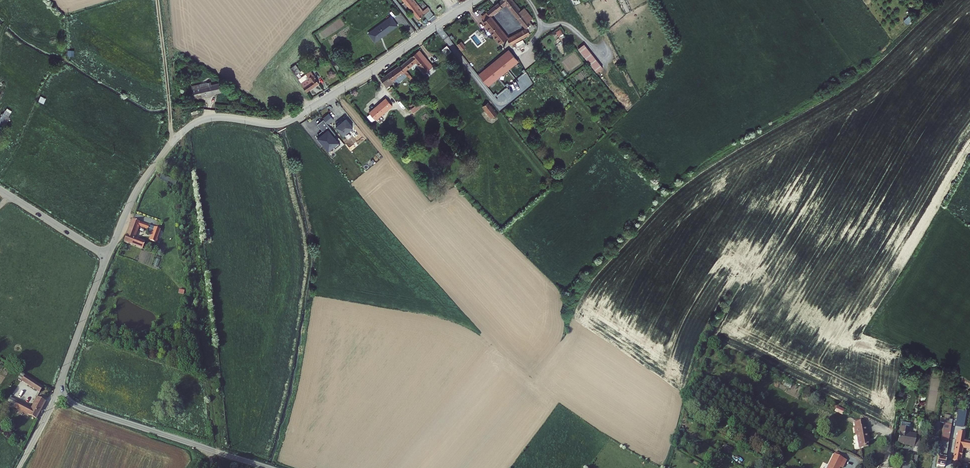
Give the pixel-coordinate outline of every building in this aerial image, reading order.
[(415,19),(420,15),(426,10),(427,10),(423,6),(418,10),(410,0),(409,0),(403,5),(415,19)] [(479,15),(483,19),(499,6),(520,31),(502,41),(498,36),(497,38),(501,43),(504,48),(524,36),(523,34),(530,29),(528,26),(526,28),(522,23),(524,22),(515,11),(513,13),(503,0),(497,0),(479,15)] [(429,15),(426,10),(420,15),(424,19),(429,15)] [(364,36),(371,44),(392,27),(386,19),(364,36)] [(497,38),(483,19),(476,24),(495,47),(501,43),(497,38)] [(596,72),(602,67),(584,44),(578,48),(596,72)] [(517,64),(508,52),(480,75),(489,86),(517,64)] [(412,54),(394,69),(398,74),(408,87),(411,85),(400,71),(409,64),(418,75),(425,69),(412,54)] [(569,74),(577,67),(568,54),(559,61),(569,74)] [(533,76),(542,69),(537,63),(528,70),(533,76)] [(285,68),(291,75),(295,72),(290,65),(285,68)] [(393,68),(374,82),(381,92),(387,87),(385,85),(398,74),(394,69),(393,68)] [(298,88),(303,93),(315,84),(305,70),(293,79),(300,87),(298,88)] [(186,83),(189,93),(196,91),(197,94),(216,90),(214,81),(196,85),(195,81),(186,83)] [(387,92),(383,95),(392,106),(395,103),(387,92)] [(363,116),(359,119),(364,125),(385,109),(379,101),(362,115),(363,116)] [(488,101),(481,106),(491,118),(497,113),(488,101)] [(408,119),(423,106),(420,102),(404,115),(408,119)] [(488,117),(482,110),(478,113),(484,120),(488,117)] [(0,117),(0,131),(3,132),(10,116),(2,112),(0,117)] [(329,114),(323,119),(328,125),(334,120),(329,114)] [(335,134),(328,125),(323,119),(317,124),(322,130),(323,130),(325,132),(321,135),(317,139),(321,144),(323,143),(328,150),(333,146),(334,149),(339,145),(333,136),(335,134)] [(340,124),(336,127),(343,136),(353,129),(346,120),(340,124)] [(162,175),(160,180),(174,186),(176,181),(162,175)] [(127,219),(119,243),(140,250),(141,248),(138,247),(140,241),(129,237),(134,226),(142,229),(144,226),(127,219)] [(150,228),(145,242),(150,243),(155,230),(150,228)] [(36,391),(39,387),(21,374),(17,379),(36,391)] [(33,397),(26,408),(13,401),(9,407),(31,419),(41,401),(33,397)] [(866,442),(862,425),(860,425),(859,421),(849,422),(850,435),(852,434),(855,448),(864,446),(863,442),(866,442)] [(933,467),(941,467),(948,427),(940,426),(933,467)] [(907,430),(896,428),(893,445),(906,447),(906,448),(910,449),(912,436),(906,435),(907,430)] [(959,449),(960,443),(953,441),(951,453),(959,454),(959,449)] [(831,452),(823,467),(837,467),(840,467),(844,459),(831,452)] [(959,454),(951,453),(950,462),(957,464),(959,454)]
